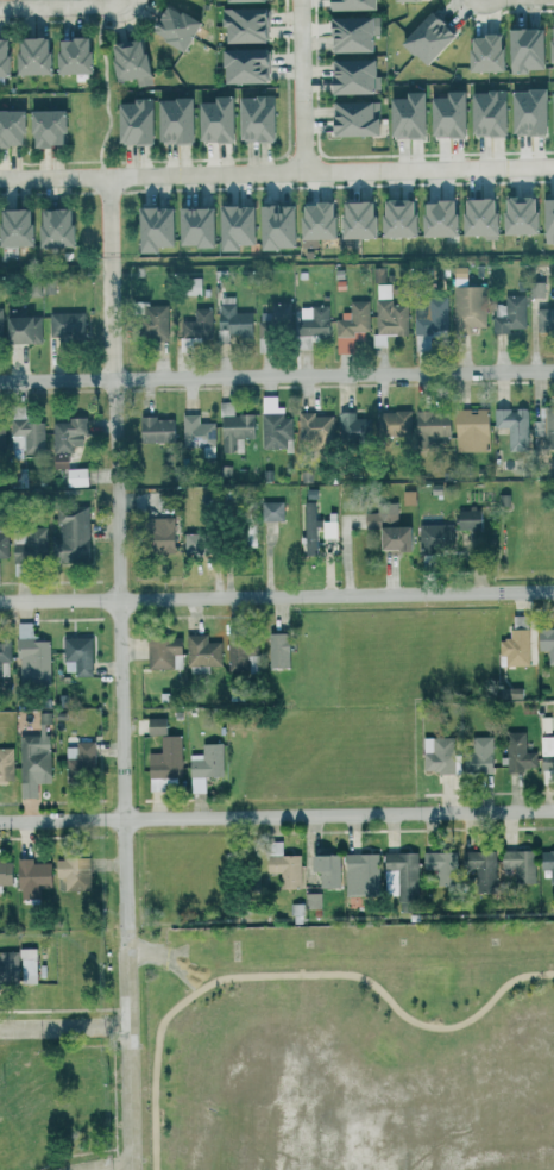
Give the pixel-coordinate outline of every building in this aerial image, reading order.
[(369,9),(369,0),(322,0),(322,10),(369,9)] [(193,22),(160,3),(144,31),(177,51),(193,22)] [(218,42),(265,41),(265,6),(217,7),(218,42)] [(452,30),(429,8),(396,43),(419,65),(452,30)] [(366,51),(366,34),(377,34),(376,16),(323,17),(324,52),(366,51)] [(553,62),(553,24),(544,25),(544,62),(553,62)] [(536,28),(503,29),(504,73),(521,73),(521,68),(537,68),(536,28)] [(496,70),(494,34),(463,35),(464,71),(496,70)] [(43,73),(42,36),(10,37),(12,74),(43,73)] [(51,38),(51,73),(82,73),(82,38),(51,38)] [(108,78),(139,77),(137,40),(106,41),(108,78)] [(216,82),(265,83),(266,49),(217,48),(216,82)] [(368,58),(324,59),(324,94),(368,93),(368,58)] [(539,89),(507,89),(507,135),(540,134),(539,89)] [(426,96),(426,137),(459,136),(458,90),(440,91),(440,96),(426,96)] [(466,90),(465,135),(501,136),(501,91),(466,90)] [(385,98),(386,137),(418,137),(418,91),(400,91),(400,97),(385,98)] [(233,96),(234,141),(273,140),(272,95),(233,96)] [(193,101),(194,142),(226,141),(225,96),(207,96),(207,101),(193,101)] [(186,142),(185,98),(152,98),(153,143),(186,142)] [(149,143),(148,99),(111,100),(113,144),(149,143)] [(377,101),(326,102),(326,136),(375,135),(374,128),(377,128),(377,101)] [(14,133),(19,133),(19,110),(0,109),(0,145),(14,146),(14,133)] [(25,110),(26,146),(57,146),(56,110),(25,110)] [(529,197),(498,196),(497,234),(529,234),(529,197)] [(457,236),(490,236),(489,198),(457,198),(457,236)] [(538,198),(539,243),(553,242),(553,198),(538,198)] [(376,237),(408,237),(407,199),(376,199),(376,237)] [(416,236),(449,235),(448,200),(416,201),(416,236)] [(336,238),(367,237),(367,201),(335,201),(336,238)] [(326,202),(294,203),(296,239),(328,238),(326,202)] [(287,204),(254,205),(255,248),(288,248),(287,204)] [(231,244),(247,244),(248,205),(214,205),(213,251),(231,251),(231,244)] [(165,207),(132,207),(133,252),(151,251),(151,246),(166,246),(165,207)] [(173,246),(206,245),(205,207),(172,207),(173,246)] [(25,245),(24,208),(0,209),(0,246),(25,245)] [(33,209),(33,246),(65,246),(64,208),(33,209)] [(464,285),(464,267),(451,267),(452,285),(464,285)] [(202,277),(180,278),(180,295),(203,294),(202,277)] [(542,297),(543,282),(528,281),(528,297),(542,297)] [(375,334),(370,334),(370,346),(384,346),(384,334),(405,334),(405,304),(389,304),(388,284),(375,284),(375,334)] [(468,333),(468,327),(484,327),(483,285),(452,286),(453,333),(468,333)] [(493,333),(507,332),(507,328),(524,328),(523,295),(504,295),(504,303),(492,304),(493,333)] [(249,338),(249,312),(235,312),(235,296),(218,296),(218,339),(249,338)] [(445,297),(412,299),(413,334),(447,333),(445,297)] [(167,339),(166,304),(145,305),(145,300),(137,301),(137,339),(167,339)] [(366,301),(348,301),(348,312),(336,312),(335,352),(350,352),(351,339),(365,340),(366,301)] [(260,312),(259,328),(287,329),(289,303),(269,302),(268,312),(260,312)] [(296,306),(297,336),(327,335),(326,305),(296,306)] [(0,316),(0,307),(0,343),(39,342),(39,315),(0,316)] [(211,307),(192,308),(192,320),(179,320),(180,339),(212,338),(211,307)] [(531,308),(532,328),(553,328),(553,308),(531,308)] [(82,312),(47,312),(48,340),(82,339),(82,312)] [(42,420),(21,420),(21,407),(9,407),(9,452),(43,451),(42,420)] [(543,435),(543,447),(553,447),(553,417),(551,417),(551,407),(538,407),(537,420),(530,420),(530,435),(543,435)] [(452,452),(486,451),(485,408),(451,409),(452,452)] [(492,408),(491,427),(506,428),(505,450),(525,450),(526,409),(492,408)] [(446,437),(446,410),(412,411),(412,438),(446,437)] [(375,411),(375,433),(408,433),(408,411),(375,411)] [(336,413),(336,442),(367,441),(366,412),(336,413)] [(197,413),(180,414),(180,446),(212,445),(211,423),(197,423),(197,413)] [(295,440),(330,440),(330,414),(295,413),(295,440)] [(84,416),(66,417),(66,421),(51,421),(52,451),(69,451),(69,444),(84,444),(84,416)] [(170,417),(137,417),(136,442),(169,442),(170,417)] [(64,452),(50,452),(49,468),(64,469),(64,452)] [(88,485),(88,468),(63,468),(64,486),(88,485)] [(281,520),(281,501),(259,501),(259,520),(281,520)] [(301,501),(302,555),(320,554),(319,544),(335,543),(335,512),(326,512),(326,520),(316,520),(316,501),(301,501)] [(404,550),(404,526),(395,526),(394,503),(373,503),(373,512),(361,513),(362,529),(374,529),(375,551),(404,550)] [(51,562),(86,562),(85,507),(57,508),(57,538),(51,538),(51,562)] [(453,529),(481,530),(482,511),(454,510),(453,529)] [(171,518),(142,517),(142,552),(171,552),(171,518)] [(416,524),(417,549),(450,548),(450,523),(439,523),(439,517),(429,517),(430,523),(416,524)] [(183,555),(203,555),(204,532),(183,531),(183,555)] [(48,681),(47,639),(29,640),(29,622),(16,622),(17,682),(48,681)] [(504,664),(533,663),(532,628),(507,629),(507,638),(496,639),(496,657),(504,656),(504,664)] [(534,628),(535,651),(546,650),(546,664),(553,664),(553,628),(534,628)] [(284,667),(283,633),(265,633),(266,668),(284,667)] [(184,666),(218,665),(218,641),(205,641),(205,634),(184,635),(184,666)] [(145,669),(180,668),(178,636),(144,637),(145,669)] [(90,673),(89,637),(61,637),(62,674),(90,673)] [(8,657),(8,638),(0,638),(0,657),(8,657)] [(255,654),(254,641),(225,642),(226,672),(245,671),(245,654),(255,654)] [(34,797),(34,783),(46,783),(46,722),(48,722),(48,712),(37,712),(37,735),(18,735),(18,797),(34,797)] [(162,734),(162,717),(143,718),(143,734),(162,734)] [(533,767),(533,752),(523,752),(523,732),(504,731),(504,772),(521,773),(521,767),(533,767)] [(144,752),(145,778),(179,777),(178,735),(157,735),(158,752),(144,752)] [(470,736),(470,751),(463,751),(462,771),(488,772),(489,737),(470,736)] [(538,736),(538,768),(553,768),(553,736),(538,736)] [(421,773),(451,772),(451,737),(420,737),(421,773)] [(92,744),(64,742),(63,771),(91,772),(92,744)] [(219,743),(199,743),(199,754),(186,754),(187,793),(203,792),(203,776),(220,776),(219,743)] [(552,834),(553,850),(537,850),(537,870),(547,870),(547,884),(553,884),(553,834),(552,834)] [(298,888),(297,855),(280,855),(280,841),(264,841),(264,872),(278,872),(278,888),(298,888)] [(473,891),(493,890),(492,850),(458,851),(459,869),(472,868),(473,891)] [(530,883),(530,850),(498,850),(498,868),(512,868),(512,883),(530,883)] [(452,851),(420,852),(420,870),(434,869),(434,885),(453,885),(452,851)] [(415,852),(381,852),(381,896),(414,896),(415,852)] [(376,853),(342,853),(343,894),(376,893),(376,853)] [(317,888),(337,887),(336,854),(305,855),(305,872),(317,871),(317,888)] [(63,890),(88,890),(87,857),(52,858),(53,877),(62,876),(63,890)] [(32,858),(16,858),(16,896),(37,897),(37,887),(48,887),(48,863),(31,862),(32,858)] [(9,860),(0,860),(0,885),(10,884),(9,860)] [(318,908),(318,893),(303,893),(304,908),(318,908)] [(35,983),(34,948),(18,948),(19,983),(35,983)] [(0,951),(0,984),(15,984),(16,951),(0,951)]
